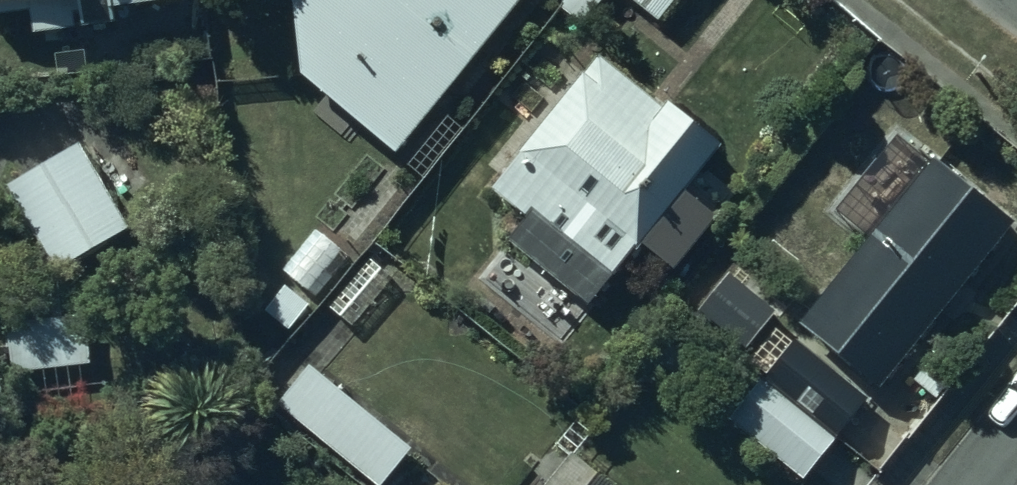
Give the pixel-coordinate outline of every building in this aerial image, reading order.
[(194,16),(192,0),(0,0),(0,39),(194,16)] [(543,0),(300,0),(297,4),(303,91),(401,170),(543,0)] [(657,38),(688,0),(609,0),(657,38)] [(606,63),(499,201),(564,251),(543,278),(623,339),(698,242),(677,225),(729,158),(606,63)] [(89,153),(15,198),(69,286),(143,241),(89,153)] [(795,333),(806,343),(729,432),(790,484),(807,484),(1015,245),(917,161),(887,196),(902,209),(795,333)] [(291,281),(261,311),(286,330),(314,294),(318,297),(350,257),(314,229),(280,273),(291,281)] [(287,411),(367,484),(398,484),(419,462),(322,373),(287,411)] [(552,484),(605,484),(575,459),(552,484)]
